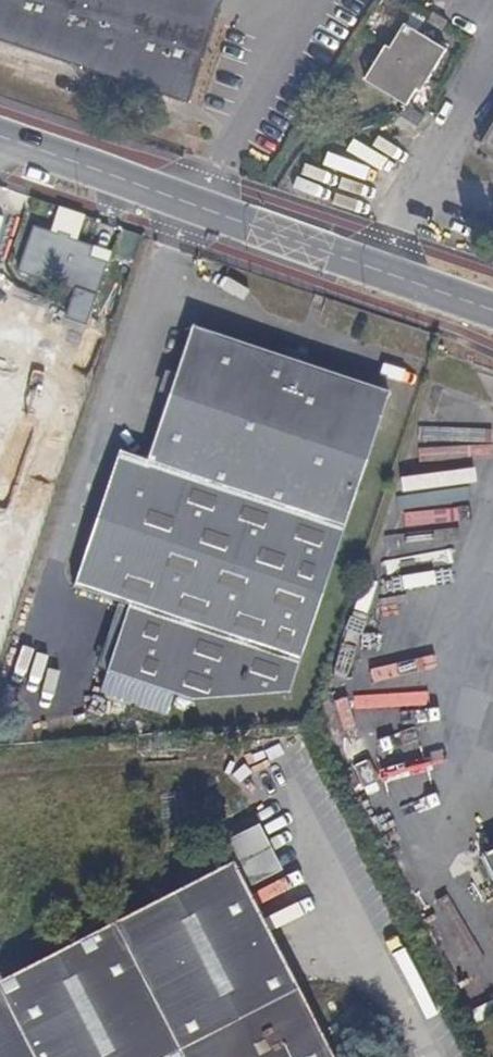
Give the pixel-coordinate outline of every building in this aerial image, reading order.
[(221,0),(0,0),(0,42),(186,106),(221,0)] [(456,56),(414,28),(399,52),(394,50),(372,84),(414,110),(422,97),(429,101),(456,56)] [(421,136),(431,121),(414,110),(403,124),(421,136)] [(37,230),(20,275),(75,294),(64,326),(83,332),(107,266),(89,260),(93,249),(37,230)] [(287,693),(390,394),(195,330),(146,466),(118,455),(73,590),(129,606),(108,672),(287,693)] [(492,883),(492,851),(480,857),(492,883)] [(133,917),(103,856),(80,869),(108,930),(133,917)] [(232,868),(133,917),(108,930),(4,980),(8,989),(0,993),(0,1056),(325,1056),(232,868)]
